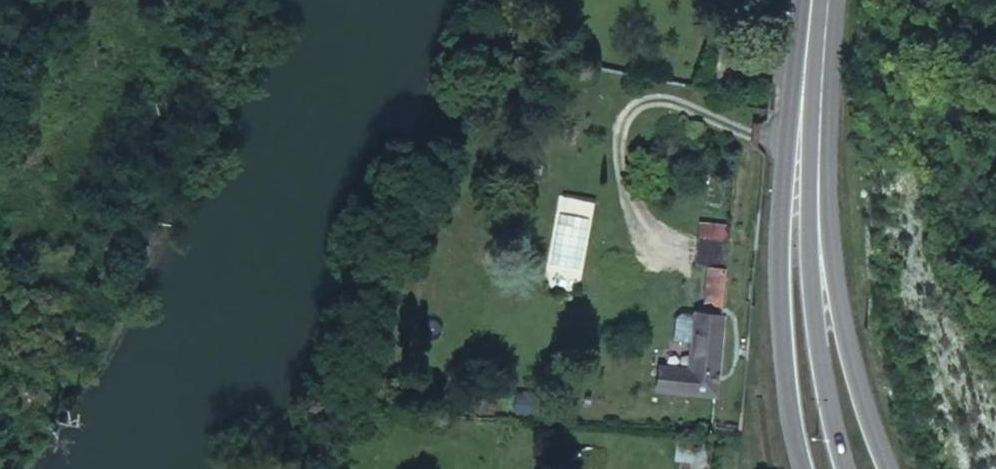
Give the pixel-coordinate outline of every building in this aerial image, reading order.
[(705,268),(699,308),(716,309),(725,240),(694,237),(690,266),(705,268)] [(647,371),(644,396),(704,402),(714,324),(688,321),(680,376),(647,371)]
